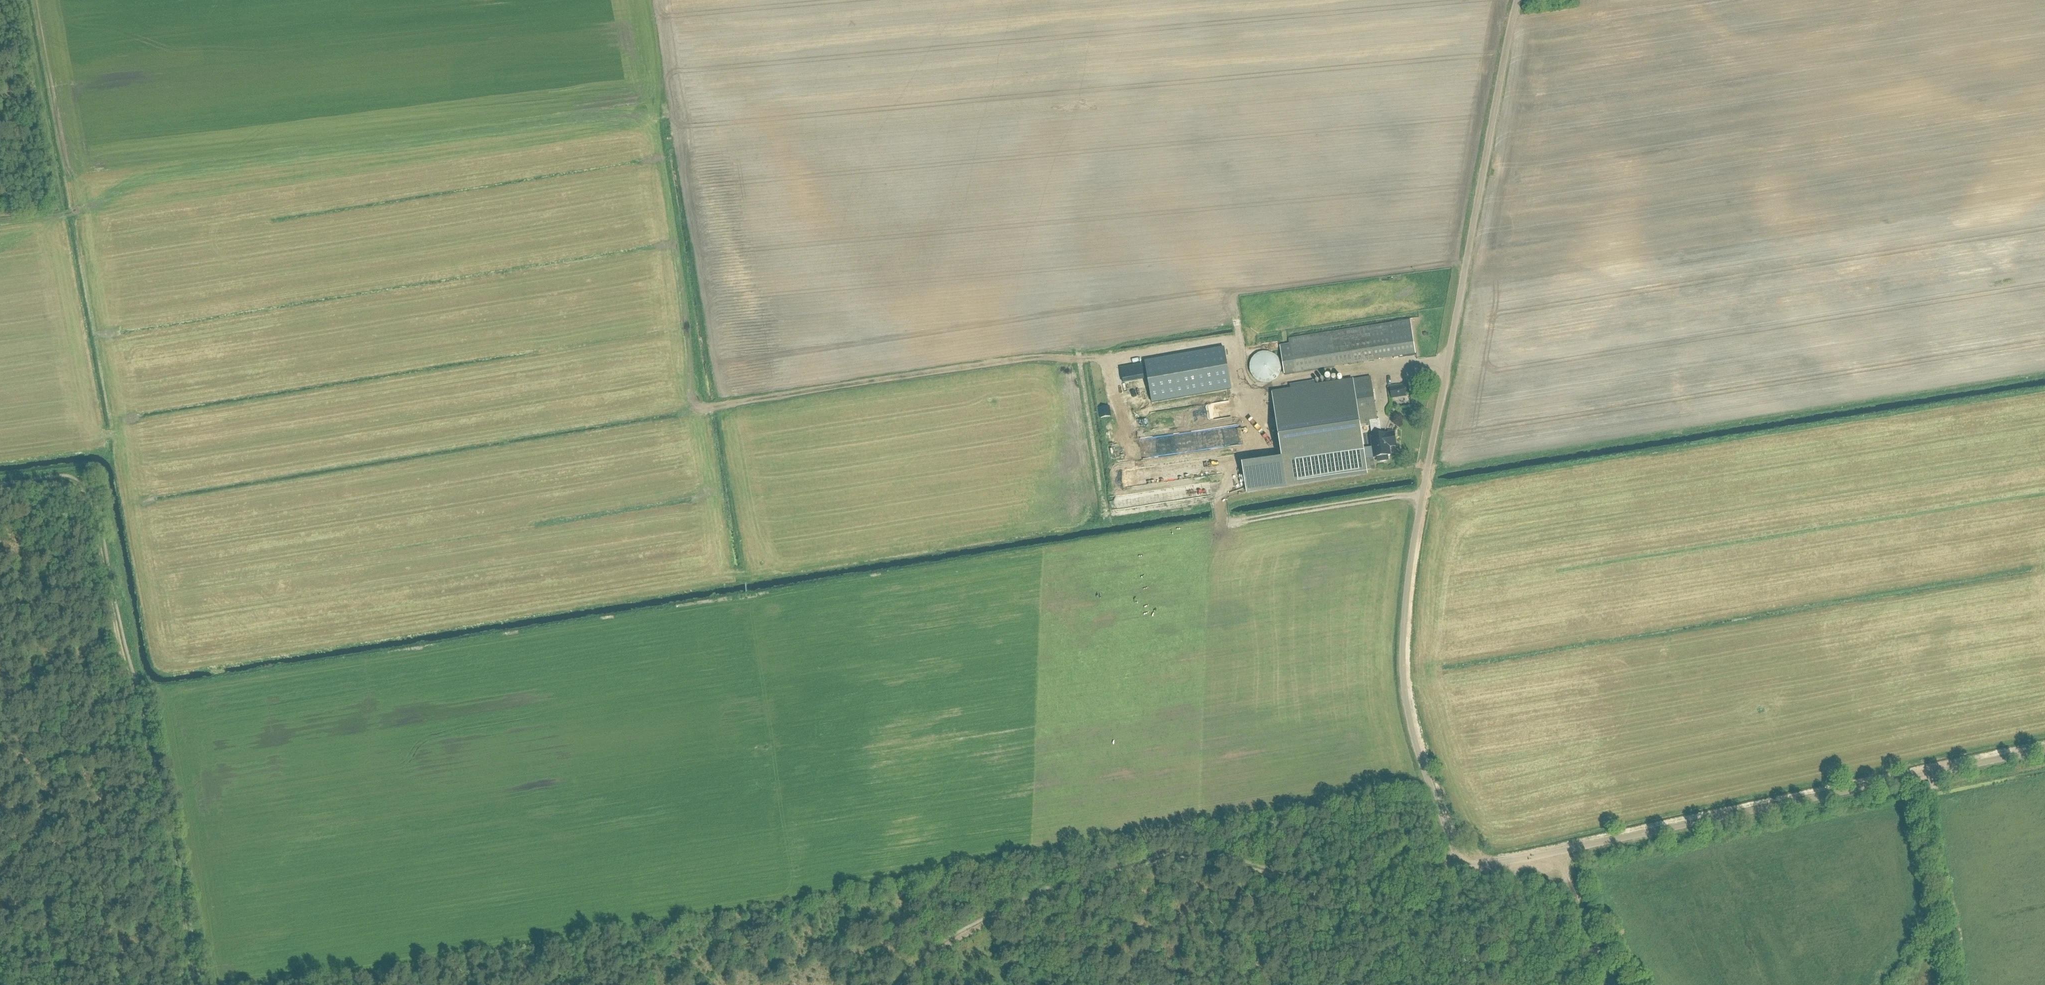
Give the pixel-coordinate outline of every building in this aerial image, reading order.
[(1280,346),(1285,375),(1416,355),(1410,321),(1289,340),(1290,345),(1280,346)] [(1232,389),(1224,349),(1145,363),(1152,403),(1232,389)] [(1250,367),(1250,368),(1250,370),(1250,372),(1250,373),(1251,374),(1252,376),(1252,377),(1254,379),(1255,380),(1256,381),(1257,382),(1259,382),(1261,383),(1262,383),(1264,384),(1265,384),(1267,384),(1268,384),(1270,383),(1271,383),(1273,382),(1275,381),(1276,380),(1277,379),(1278,378),(1279,377),(1280,375),(1280,374),(1281,372),(1281,371),(1281,370),(1281,368),(1281,367),(1281,365),(1281,364),(1280,362),(1280,361),(1279,360),(1278,358),(1277,357),(1276,356),(1275,355),(1274,355),(1272,354),(1270,353),(1268,352),(1266,352),(1263,352),(1261,353),(1260,353),(1258,354),(1257,355),(1256,355),(1255,356),(1253,358),(1252,360),(1251,361),(1250,363),(1250,365),(1250,367)] [(1144,374),(1122,378),(1123,384),(1145,380),(1144,374)] [(1279,440),(1360,427),(1370,426),(1372,438),(1371,438),(1372,446),(1373,453),(1374,460),(1391,457),(1389,448),(1397,447),(1394,434),(1380,436),(1371,378),(1299,390),(1273,394),(1279,440)] [(1384,418),(1383,426),(1391,426),(1391,418),(1384,418)] [(1363,447),(1360,427),(1279,440),(1283,464),(1244,470),(1248,493),(1368,475),(1364,454),(1363,447)] [(1135,452),(1113,454),(1114,462),(1135,460),(1135,452)] [(1184,469),(1161,470),(1161,477),(1184,476),(1184,469)]
